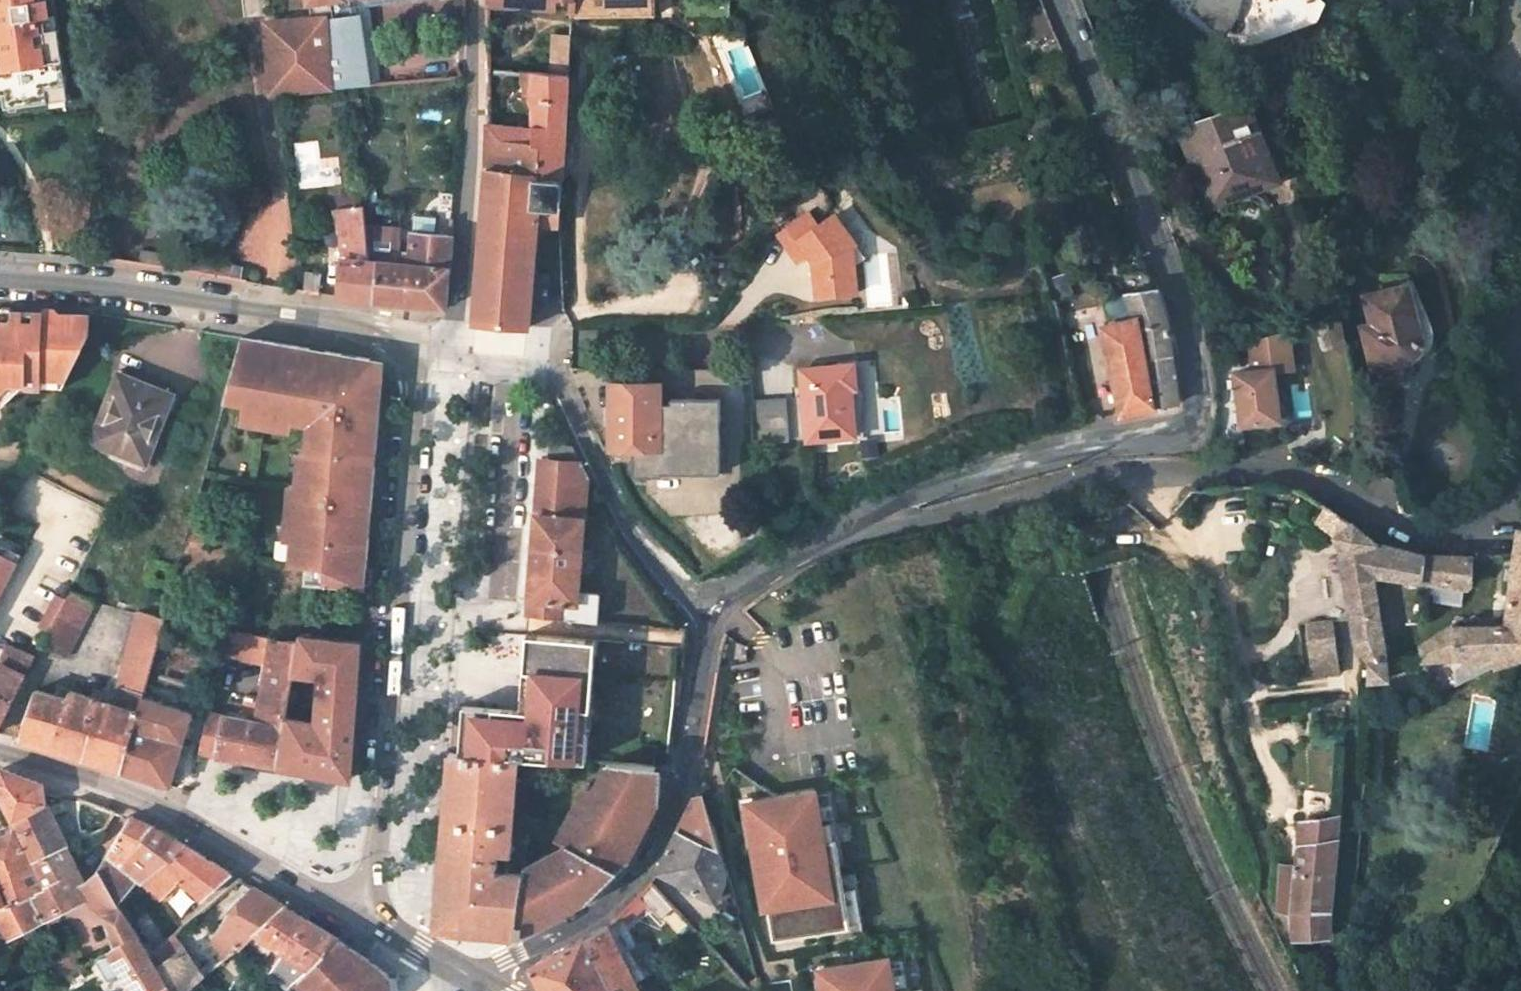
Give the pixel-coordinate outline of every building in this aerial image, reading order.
[(0,97),(2,108),(65,99),(52,0),(0,0),(0,97)] [(358,14),(334,18),(323,19),(320,0),(321,0),(310,0),(313,18),(265,22),(271,95),(369,86),(358,14)] [(331,0),(321,0),(320,0),(323,19),(334,18),(331,0)] [(574,12),(574,0),(487,0),(487,7),(574,12)] [(574,12),(575,16),(654,14),(653,0),(574,0),(574,12)] [(1192,9),(1225,37),(1240,13),(1242,0),(1197,0),(1192,9)] [(573,41),(573,34),(555,32),(554,40),(573,41)] [(562,178),(573,41),(554,40),(551,73),(532,71),(529,103),(532,105),(533,129),(488,125),(485,167),(539,171),(539,176),(562,178)] [(1276,167),(1249,100),(1239,104),(1242,112),(1266,171),(1276,167)] [(1242,112),(1239,104),(1213,115),(1216,122),(1242,112)] [(1213,115),(1183,126),(1215,205),(1244,193),(1239,181),(1266,171),(1242,112),(1216,122),(1213,115)] [(528,328),(529,308),(540,308),(544,307),(546,303),(547,275),(532,274),(536,230),(550,232),(550,254),(560,254),(560,226),(562,178),(539,176),(539,171),(485,167),(473,324),(528,328)] [(1244,193),(1280,179),(1276,167),(1266,171),(1239,181),(1244,193)] [(335,210),(344,255),(340,298),(350,299),(373,301),(377,261),(371,261),(364,208),(335,210)] [(817,227),(807,215),(778,238),(798,264),(808,256),(812,261),(816,263),(818,264),(819,269),(815,270),(818,297),(858,292),(855,265),(845,253),(856,245),(836,218),(829,218),(817,227)] [(452,235),(412,231),(408,264),(377,261),(373,301),(394,303),(447,308),(452,235)] [(856,245),(845,253),(855,265),(866,257),(856,245)] [(242,280),(243,267),(142,251),(140,263),(242,280)] [(1420,338),(1408,285),(1363,296),(1371,326),(1362,328),(1372,370),(1394,364),(1392,354),(1412,350),(1417,346),(1419,343),(1420,338)] [(1135,318),(1103,327),(1122,414),(1152,406),(1178,402),(1165,312),(1156,288),(1127,292),(1135,318)] [(8,382),(26,383),(26,387),(43,387),(43,377),(68,378),(100,313),(60,312),(33,312),(8,311),(0,311),(0,391),(8,382)] [(1066,311),(1059,313),(1062,323),(1069,322),(1066,311)] [(1314,323),(1320,352),(1346,345),(1339,317),(1314,323)] [(1248,341),(1251,371),(1272,372),(1292,370),(1288,331),(1248,341)] [(243,337),(225,399),(265,406),(264,414),(311,421),(306,451),(300,452),(297,484),(290,483),(285,543),(292,543),(291,565),(308,566),(307,579),(323,580),(323,582),(364,586),(369,530),(356,529),(357,516),(370,517),(372,492),(381,383),(369,382),(371,358),(324,351),(322,363),(309,361),(311,348),(243,337)] [(311,348),(309,361),(322,363),(324,351),(318,349),(311,348)] [(371,358),(369,382),(381,383),(383,360),(371,358)] [(812,391),(803,392),(807,440),(853,435),(850,389),(855,389),(853,364),(811,367),(812,391)] [(660,382),(636,382),(636,367),(612,367),(612,382),(610,382),(610,448),(633,448),(660,449),(660,408),(660,403),(660,382)] [(811,367),(802,368),(803,392),(812,391),(811,367)] [(1251,371),(1233,374),(1239,426),(1278,422),(1272,372),(1251,371)] [(163,421),(174,394),(120,372),(92,441),(136,459),(144,439),(148,441),(157,419),(163,421)] [(43,377),(43,387),(62,389),(68,378),(43,377)] [(4,405),(26,383),(8,382),(0,391),(0,405),(4,405)] [(720,473),(720,398),(671,399),(670,403),(660,403),(660,408),(660,449),(633,448),(633,476),(660,476),(661,473),(720,473)] [(770,432),(767,406),(754,408),(757,433),(770,432)] [(155,443),(163,421),(157,419),(148,441),(155,443)] [(136,459),(146,463),(155,443),(148,441),(144,439),(136,459)] [(550,445),(549,459),(580,461),(574,447),(550,445)] [(598,594),(579,593),(588,478),(580,461),(549,459),(540,458),(530,583),(527,611),(598,619),(598,594)] [(356,529),(369,530),(370,517),(357,516),(356,529)] [(1374,541),(1352,523),(1333,538),(1341,550),(1338,551),(1355,645),(1384,634),(1374,575),(1419,580),(1423,554),(1374,541)] [(1515,553),(1508,615),(1520,615),(1520,530),(1515,553)] [(0,554),(0,592),(16,562),(0,554)] [(1419,580),(1469,585),(1473,555),(1423,554),(1419,580)] [(67,656),(95,602),(71,589),(44,643),(67,656)] [(68,698),(35,689),(21,739),(78,756),(124,769),(144,698),(165,619),(139,612),(114,703),(72,691),(68,698)] [(1454,625),(1456,656),(1495,654),(1495,667),(1520,659),(1520,615),(1508,615),(1505,622),(1454,625)] [(1330,620),(1306,622),(1309,657),(1335,652),(1330,620)] [(1442,633),(1444,656),(1456,656),(1454,625),(1442,633)] [(297,640),(234,632),(229,658),(263,663),(258,697),(245,696),(244,718),(224,714),(217,755),(245,760),(278,765),(285,718),(292,672),(297,640)] [(1424,645),(1424,657),(1444,656),(1442,633),(1424,645)] [(355,705),(360,642),(298,634),(297,640),(292,672),(320,675),(316,722),(285,718),(278,765),(304,769),(350,776),(352,738),(355,705)] [(594,654),(596,639),(586,639),(526,634),(524,667),(520,710),(463,705),(460,752),(461,752),(539,757),(588,760),(589,729),(591,707),(594,654)] [(1387,659),(1384,634),(1355,645),(1369,661),(1387,659)] [(217,666),(221,646),(201,641),(196,661),(217,666)] [(9,645),(0,664),(0,728),(37,656),(9,645)] [(1338,672),(1335,652),(1309,657),(1312,675),(1338,672)] [(1387,659),(1369,661),(1369,680),(1390,678),(1387,659)] [(218,682),(203,678),(201,685),(216,689),(218,682)] [(216,689),(201,685),(198,696),(203,706),(211,708),(216,689)] [(170,784),(192,713),(166,705),(168,697),(163,696),(160,703),(144,698),(124,769),(135,773),(170,784)] [(217,755),(224,714),(210,712),(200,752),(217,755)] [(1341,730),(1311,729),(1310,747),(1340,748),(1341,730)] [(456,804),(461,752),(460,752),(451,751),(436,926),(474,929),(495,931),(496,922),(483,921),(469,923),(457,920),(448,913),(443,903),(443,892),(449,881),(450,871),(457,872),(458,848),(453,847),(456,811),(461,812),(462,804),(456,804)] [(528,866),(539,757),(461,752),(456,804),(462,804),(461,812),(456,811),(453,847),(458,848),(457,872),(450,871),(449,881),(443,892),(443,903),(448,913),(457,920),(469,923),(483,921),(496,922),(495,931),(519,933),(528,866)] [(657,765),(620,763),(604,787),(600,785),(589,797),(588,796),(568,827),(629,856),(650,819),(657,805),(659,799),(651,796),(656,786),(657,765)] [(15,821),(46,803),(43,783),(11,771),(4,769),(0,773),(0,789),(15,821)] [(850,930),(862,928),(858,900),(845,901),(843,893),(836,845),(839,844),(831,795),(817,797),(817,794),(746,806),(751,831),(757,830),(758,838),(751,839),(761,894),(770,892),(773,912),(770,912),(775,943),(850,930)] [(695,888),(716,900),(726,877),(703,796),(695,798),(658,870),(667,874),(665,879),(693,893),(695,888)] [(82,797),(77,841),(106,829),(116,811),(82,797)] [(68,846),(46,803),(15,821),(35,860),(68,846)] [(1327,915),(1338,815),(1300,820),(1295,863),(1278,862),(1275,910),(1291,915),(1293,940),(1328,937),(1327,915)] [(109,885),(122,868),(137,882),(141,885),(146,881),(188,846),(168,833),(157,827),(145,822),(130,816),(99,868),(109,885)] [(5,904),(4,901),(42,887),(30,862),(11,827),(5,830),(7,834),(0,837),(0,906),(5,904)] [(609,874),(629,856),(568,827),(563,833),(575,844),(565,850),(571,860),(557,867),(550,854),(528,866),(519,933),(585,898),(609,874)] [(7,938),(23,930),(32,925),(57,912),(85,898),(92,895),(85,880),(84,878),(77,881),(70,866),(76,863),(68,846),(35,860),(30,862),(42,887),(4,901),(5,904),(0,906),(0,925),(7,938)] [(180,877),(202,898),(232,873),(206,857),(188,846),(146,881),(162,897),(180,877)] [(70,866),(77,881),(84,878),(76,863),(70,866)] [(109,885),(99,868),(85,880),(92,895),(85,898),(106,914),(123,908),(120,902),(109,885)] [(109,885),(120,902),(137,882),(122,868),(109,885)] [(652,909),(660,917),(674,905),(652,881),(638,895),(652,909)] [(230,911),(211,942),(227,957),(241,946),(255,934),(254,932),(284,904),(263,891),(260,890),(255,895),(250,900),(246,905),(240,899),(230,911)] [(250,891),(245,897),(250,900),(255,895),(250,891)] [(845,901),(858,900),(856,891),(843,893),(845,901)] [(770,912),(773,912),(770,892),(761,894),(764,913),(770,912)] [(627,906),(640,919),(652,909),(638,895),(627,906)] [(266,977),(288,990),(297,980),(340,938),(309,919),(284,904),(254,932),(255,934),(241,946),(250,959),(261,966),(275,946),(283,952),(266,977)] [(134,990),(157,990),(168,985),(157,966),(149,953),(123,908),(106,914),(116,947),(109,951),(134,990)] [(23,930),(28,939),(37,933),(32,925),(23,930)] [(634,980),(622,954),(608,925),(530,965),(542,990),(639,990),(634,980)] [(850,930),(852,943),(865,941),(862,928),(850,930)] [(157,966),(183,947),(173,933),(149,953),(157,966)] [(307,990),(393,990),(391,978),(369,957),(340,938),(297,980),(307,990)] [(634,980),(660,966),(646,940),(622,954),(634,980)] [(183,947),(157,966),(168,985),(172,990),(187,990),(203,977),(183,947)] [(904,961),(890,963),(890,960),(819,972),(822,990),(909,990),(904,961)] [(757,977),(747,985),(753,990),(754,990),(760,986),(757,977)]
